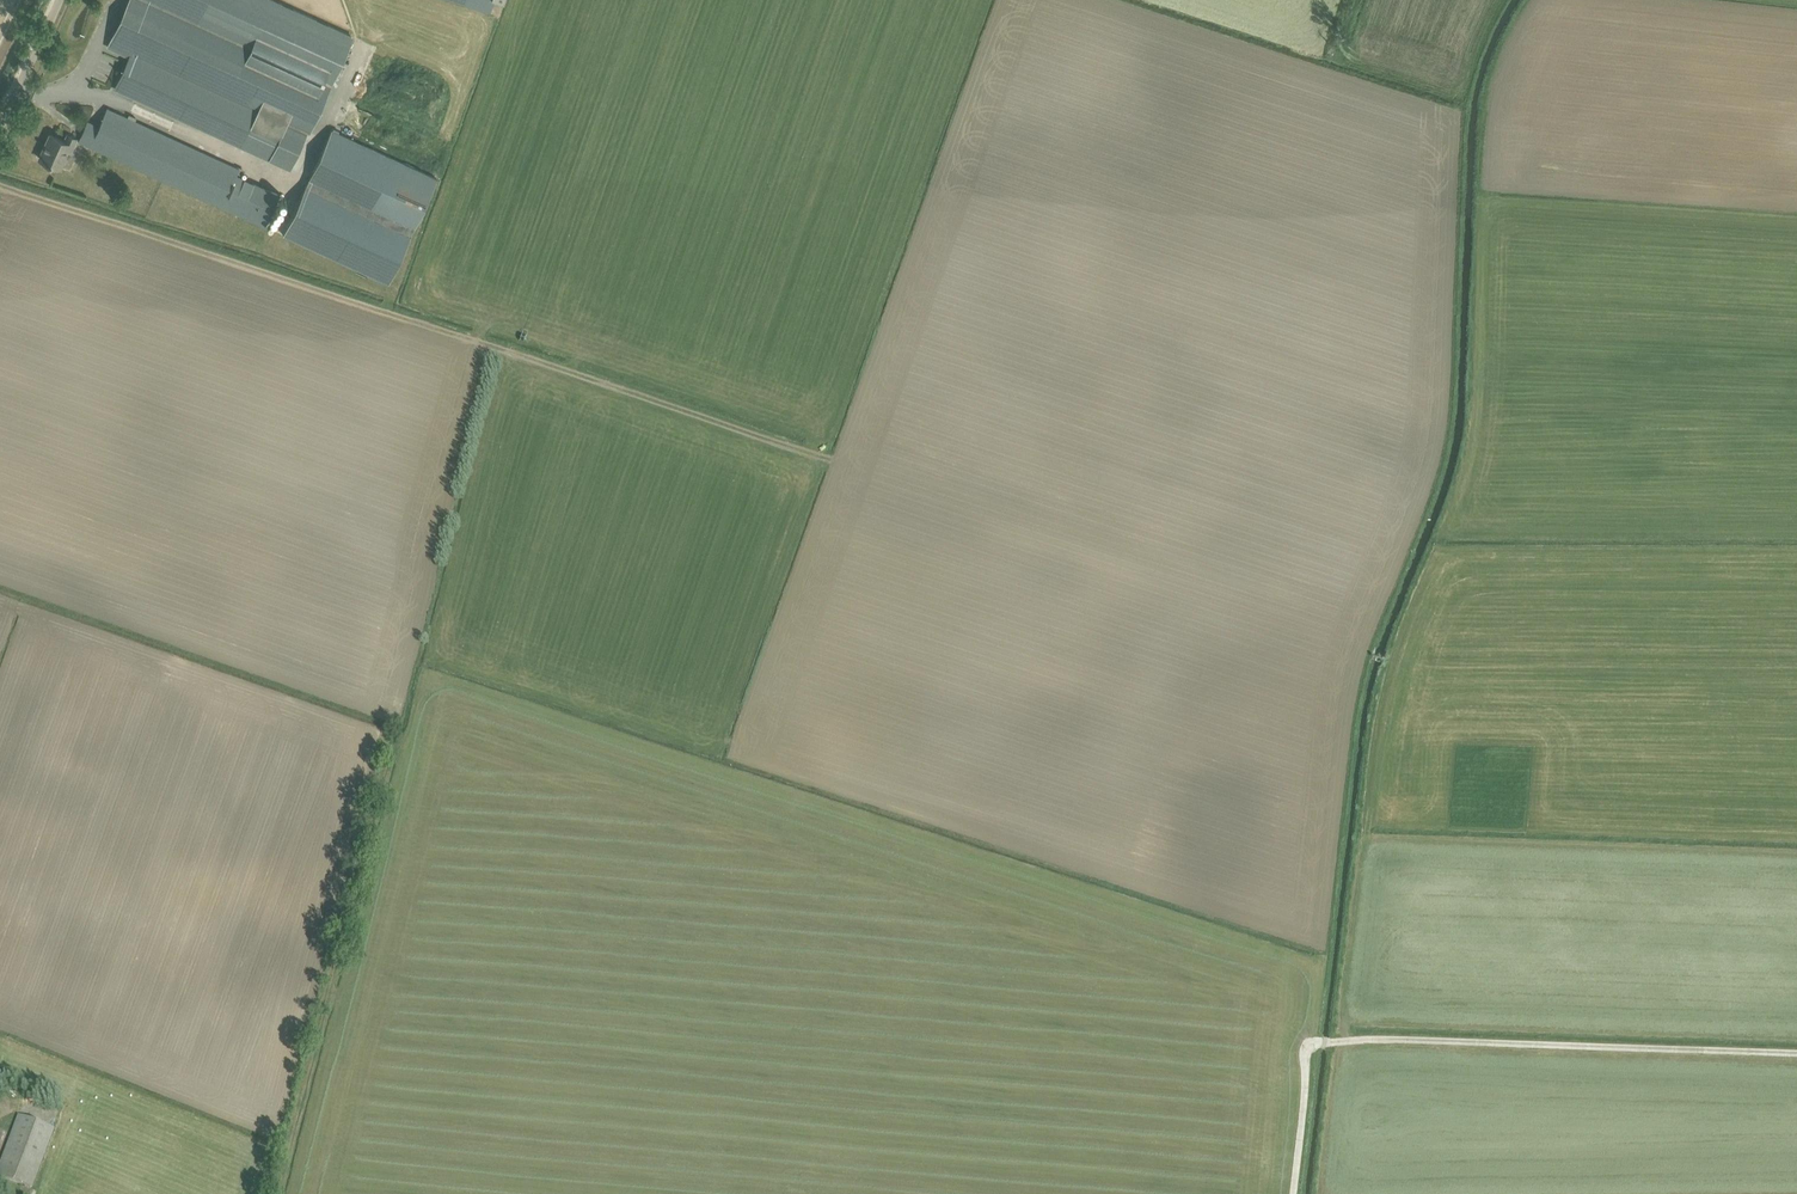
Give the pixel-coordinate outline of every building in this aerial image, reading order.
[(331,26),(274,0),(131,0),(109,47),(131,58),(117,89),(127,94),(271,160),(290,169),(307,131),(309,132),(353,36),(331,26)] [(487,10),(490,0),(455,0),(487,10)] [(188,145),(118,113),(108,108),(100,125),(90,146),(101,151),(164,179),(171,183),(267,227),(281,193),(237,174),(240,167),(188,145)] [(332,129),(283,234),(388,283),(437,177),(338,132),(339,131),(333,128),(333,130),(332,129)] [(71,149),(76,138),(68,134),(65,140),(50,134),(39,158),(59,167),(68,148),(71,149)] [(35,1177),(54,1128),(19,1114),(0,1164),(0,1176),(31,1188),(35,1177)]
